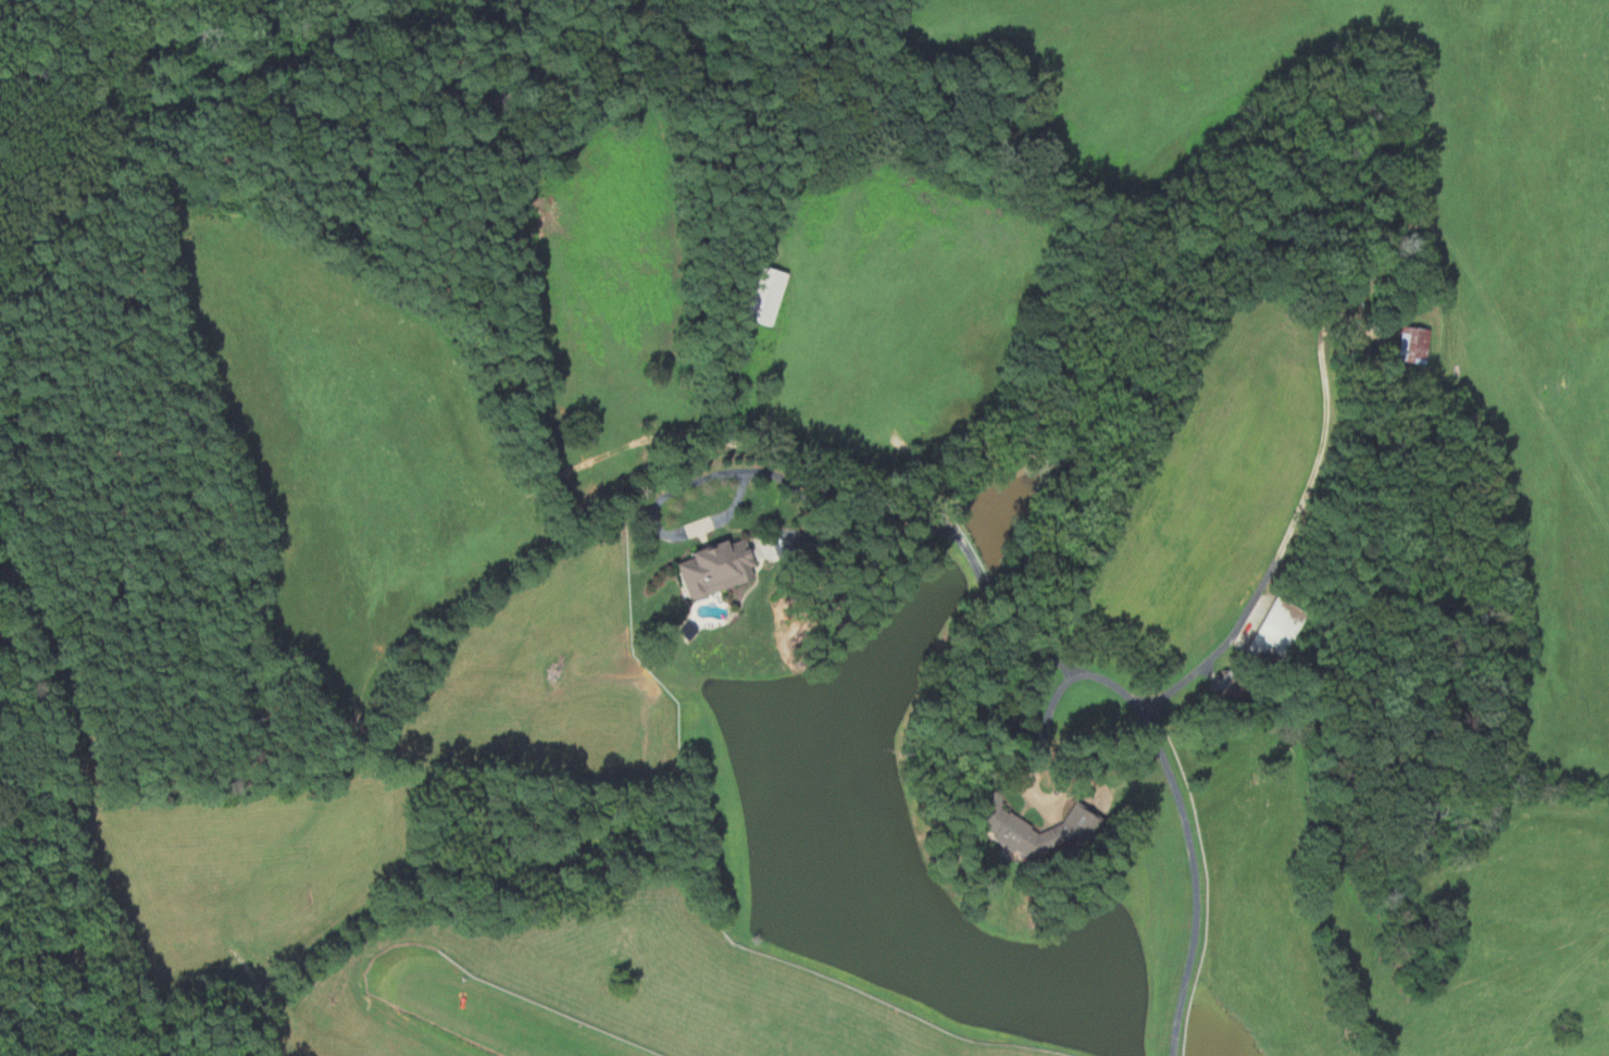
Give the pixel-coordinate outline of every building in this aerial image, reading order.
[(771,326),(787,273),(759,265),(743,318),(771,326)] [(1397,361),(1425,364),(1431,328),(1401,325),(1397,361)] [(779,533),(779,550),(789,550),(789,541),(797,541),(797,533),(779,533)] [(726,539),(687,551),(688,558),(675,562),(687,600),(758,579),(746,537),(727,544),(726,539)] [(1277,669),(1306,613),(1273,597),(1245,653),(1277,669)] [(1208,688),(1230,709),(1247,692),(1225,671),(1208,688)] [(1001,806),(1002,790),(986,788),(983,825),(987,834),(1024,861),(1078,837),(1081,837),(1099,829),(1100,816),(1078,800),(1075,803),(1060,823),(1038,832),(1001,806)]
